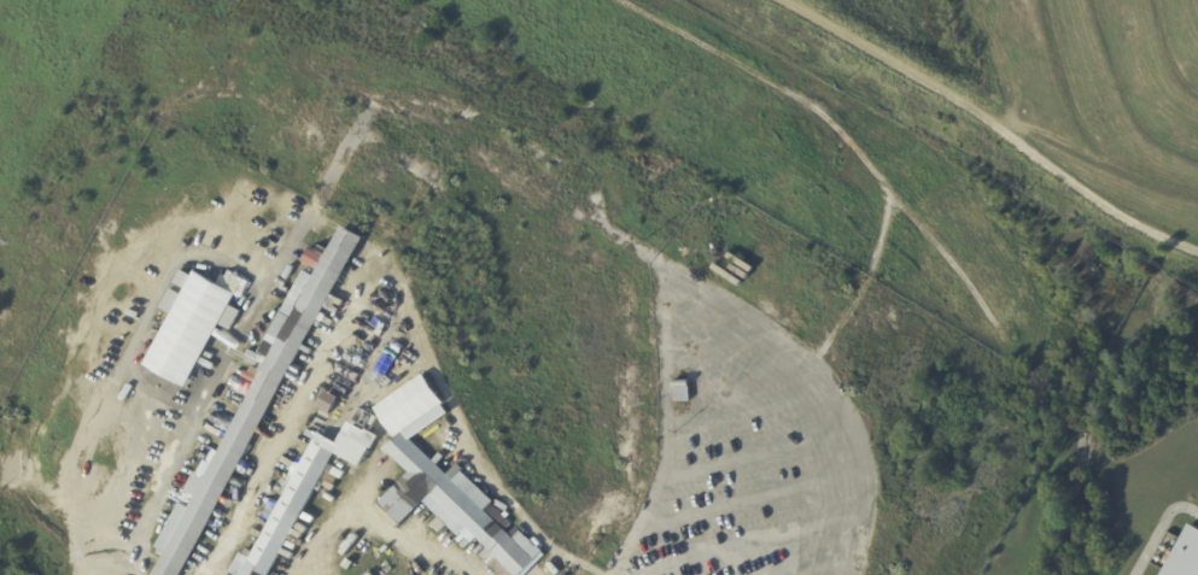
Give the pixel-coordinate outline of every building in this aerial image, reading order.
[(188,565),(183,574),(153,574),(162,559),(151,553),(154,547),(156,547),(180,504),(189,509),(197,497),(186,491),(197,473),(199,474),(206,460),(209,462),(211,457),(205,453),(209,446),(221,452),(258,383),(245,376),(249,370),(252,372),(256,368),(252,365),(256,358),(250,354),(252,350),(262,354),(263,353),(262,352),(284,312),(306,270),(316,276),(320,270),(304,262),(311,248),(319,252),(322,246),(329,250),(333,244),(341,225),(366,237),(339,288),(350,294),(337,321),(323,313),(310,339),(323,345),(320,352),(321,353),(311,371),(296,364),(242,465),(251,470),(249,476),(239,471),(226,497),(236,503),(233,509),(222,503),(215,515),(227,521),(220,534),(214,530),(212,534),(206,530),(194,553),(198,556),(192,567),(188,565)] [(190,386),(219,323),(233,329),(242,310),(232,305),(238,291),(194,271),(193,274),(181,269),(175,282),(185,287),(182,293),(171,288),(162,308),(171,312),(146,365),(190,386)] [(549,555),(529,574),(501,574),(483,556),(490,548),(480,539),(475,544),(474,542),(468,548),(464,545),(471,539),(471,538),(463,544),(460,540),(462,538),(450,526),(444,533),(439,528),(438,529),(434,526),(442,517),(427,501),(404,524),(382,503),(413,473),(393,453),(392,456),(386,450),(387,447),(392,442),(395,442),(399,439),(378,409),(427,374),(449,406),(448,406),(452,413),(415,440),(451,475),(462,464),(467,470),(464,473),(496,503),(493,504),(506,515),(509,512),(512,516),(509,518),(514,524),(508,532),(512,535),(519,527),(539,547),(540,546),(549,555)] [(691,401),(677,401),(677,386),(676,386),(676,381),(691,381),(691,387),(691,401)] [(333,412),(341,396),(328,390),(320,406),(333,412)] [(292,538),(271,574),(235,574),(232,573),(242,553),(245,555),(249,548),(256,553),(263,539),(253,534),(256,529),(265,534),(276,516),(273,514),(275,507),(270,504),(273,499),(282,504),(286,497),(282,494),(285,488),(290,491),(291,488),(288,486),(293,476),(297,477),(317,440),(308,435),(311,429),(321,434),(321,433),(343,444),(352,424),(353,424),(381,440),(375,450),(374,448),(373,451),(374,452),(372,457),(369,456),(369,457),(370,457),(368,460),(367,460),(368,462),(366,467),(364,465),(363,467),(338,453),(320,488),(325,489),(323,492),(319,489),(303,517),(305,518),(303,524),(299,523),(297,529),(306,534),(304,539),(297,535),(294,540),(292,538)] [(1193,524),(1197,527),(1197,574),(1165,574),(1193,524)]
